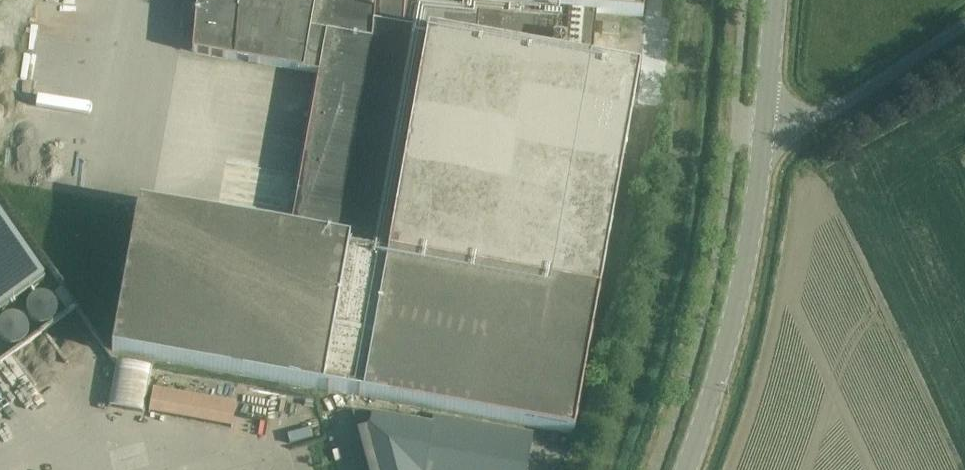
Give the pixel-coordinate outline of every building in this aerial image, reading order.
[(319,75),(291,231),(139,204),(112,352),(574,435),(640,70),(592,62),(597,14),(643,18),(645,0),(198,0),(193,52),(319,75)] [(619,35),(620,25),(604,24),(603,34),(619,35)] [(123,200),(126,185),(42,170),(39,184),(123,200)] [(46,279),(0,216),(0,313),(46,279)] [(65,287),(55,294),(68,311),(77,304),(65,287)] [(109,407),(143,413),(151,370),(117,364),(109,407)] [(368,469),(527,469),(531,445),(352,412),(368,469)]
